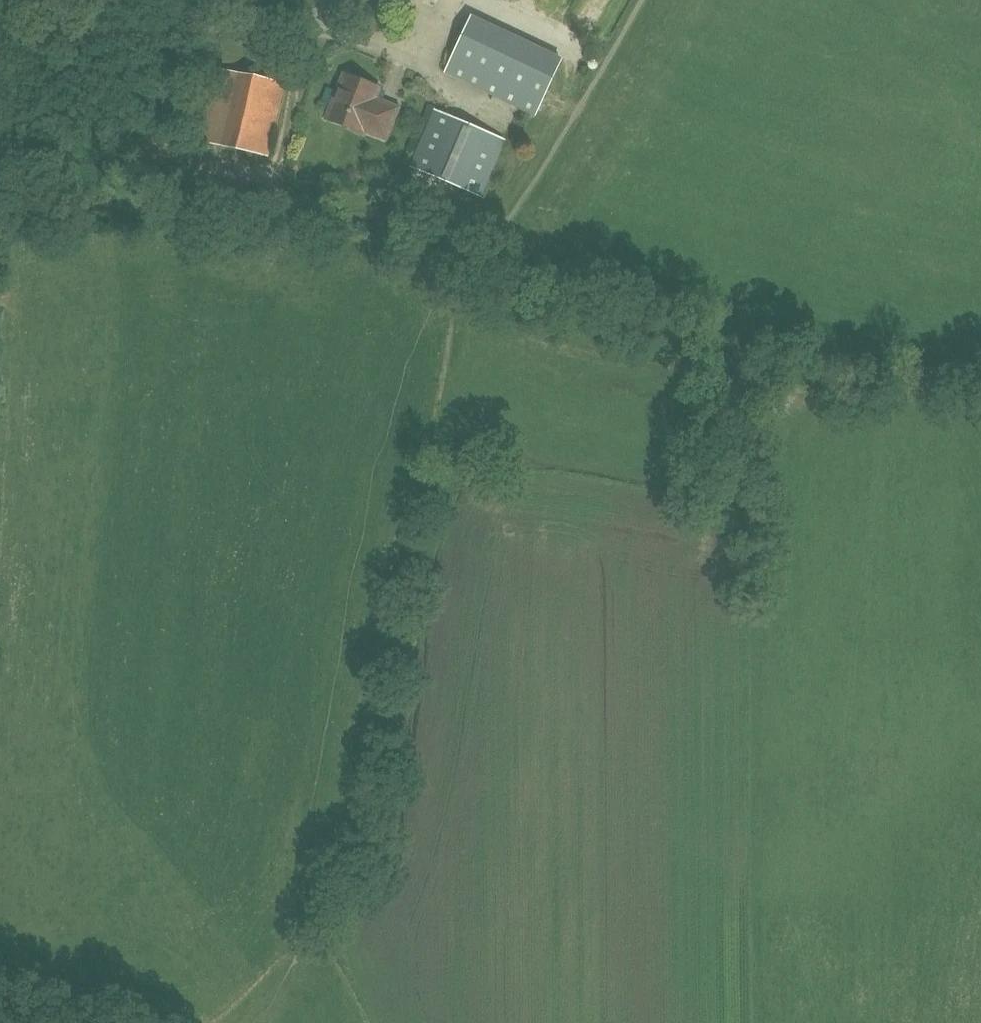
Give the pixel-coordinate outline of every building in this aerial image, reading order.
[(562,60),(471,16),(445,71),(536,115),(562,60)] [(269,156),(285,84),(216,68),(199,140),(269,156)] [(359,127),(388,138),(399,107),(371,97),(375,86),(345,74),(328,119),(358,130),(359,127)] [(435,111),(412,165),(480,194),(503,140),(435,111)]
